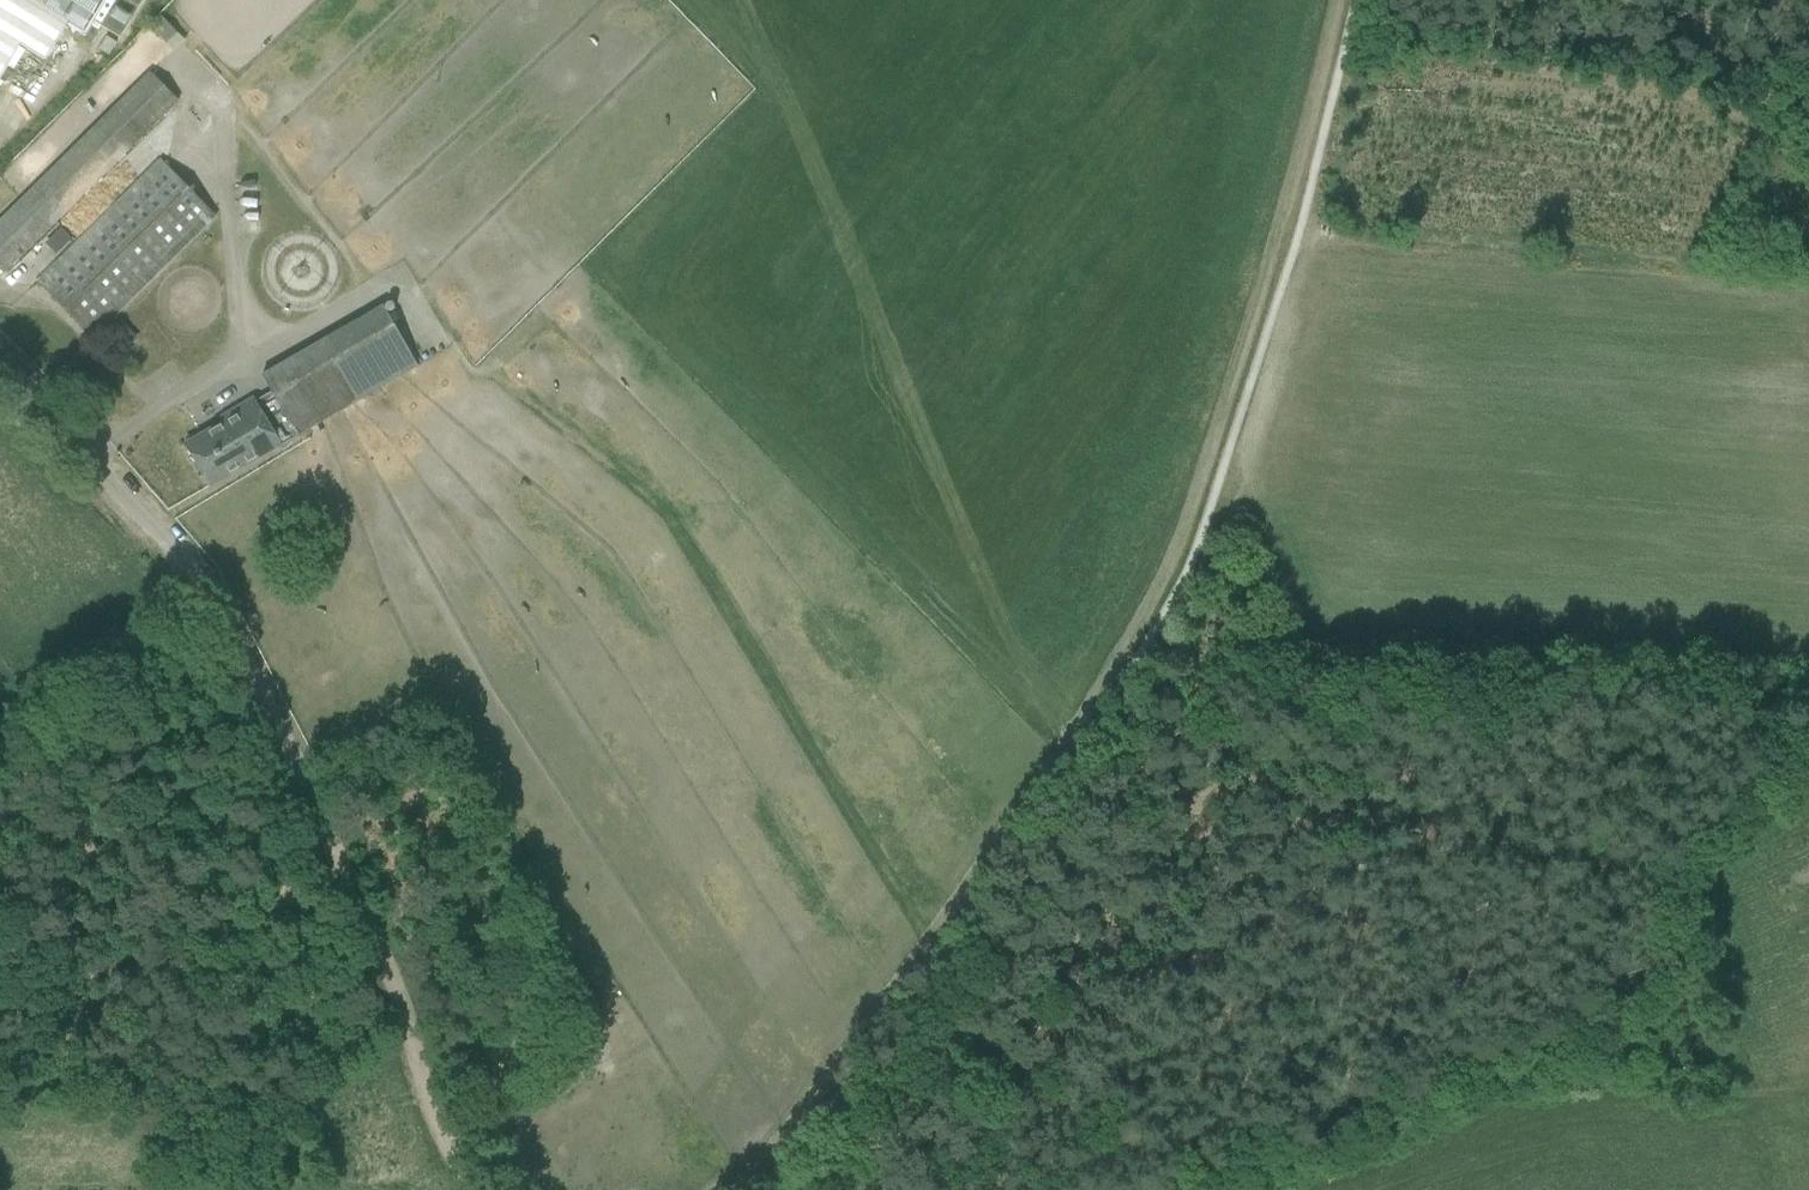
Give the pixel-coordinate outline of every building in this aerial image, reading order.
[(20,45),(45,60),(66,26),(85,38),(83,41),(91,46),(102,28),(119,39),(143,0),(0,0),(0,79),(20,45)] [(4,273),(178,101),(151,74),(0,222),(0,269),(4,273)] [(39,282),(93,337),(215,217),(161,162),(39,282)] [(61,228),(46,243),(57,254),(72,239),(61,228)] [(201,437),(187,445),(211,486),(231,474),(364,396),(365,396),(330,336),(263,376),(284,412),(270,420),(260,402),(218,427),(207,433),(201,437)]
